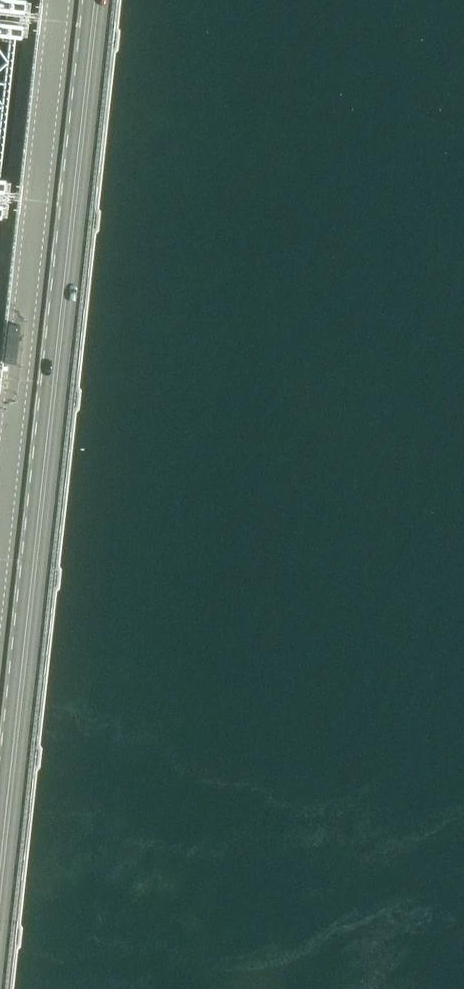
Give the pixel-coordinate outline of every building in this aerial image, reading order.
[(13,33),(20,34),(20,32),(26,32),(29,0),(0,0),(0,31),(13,33)] [(0,211),(6,212),(9,177),(4,177),(4,175),(0,174),(0,211)]
